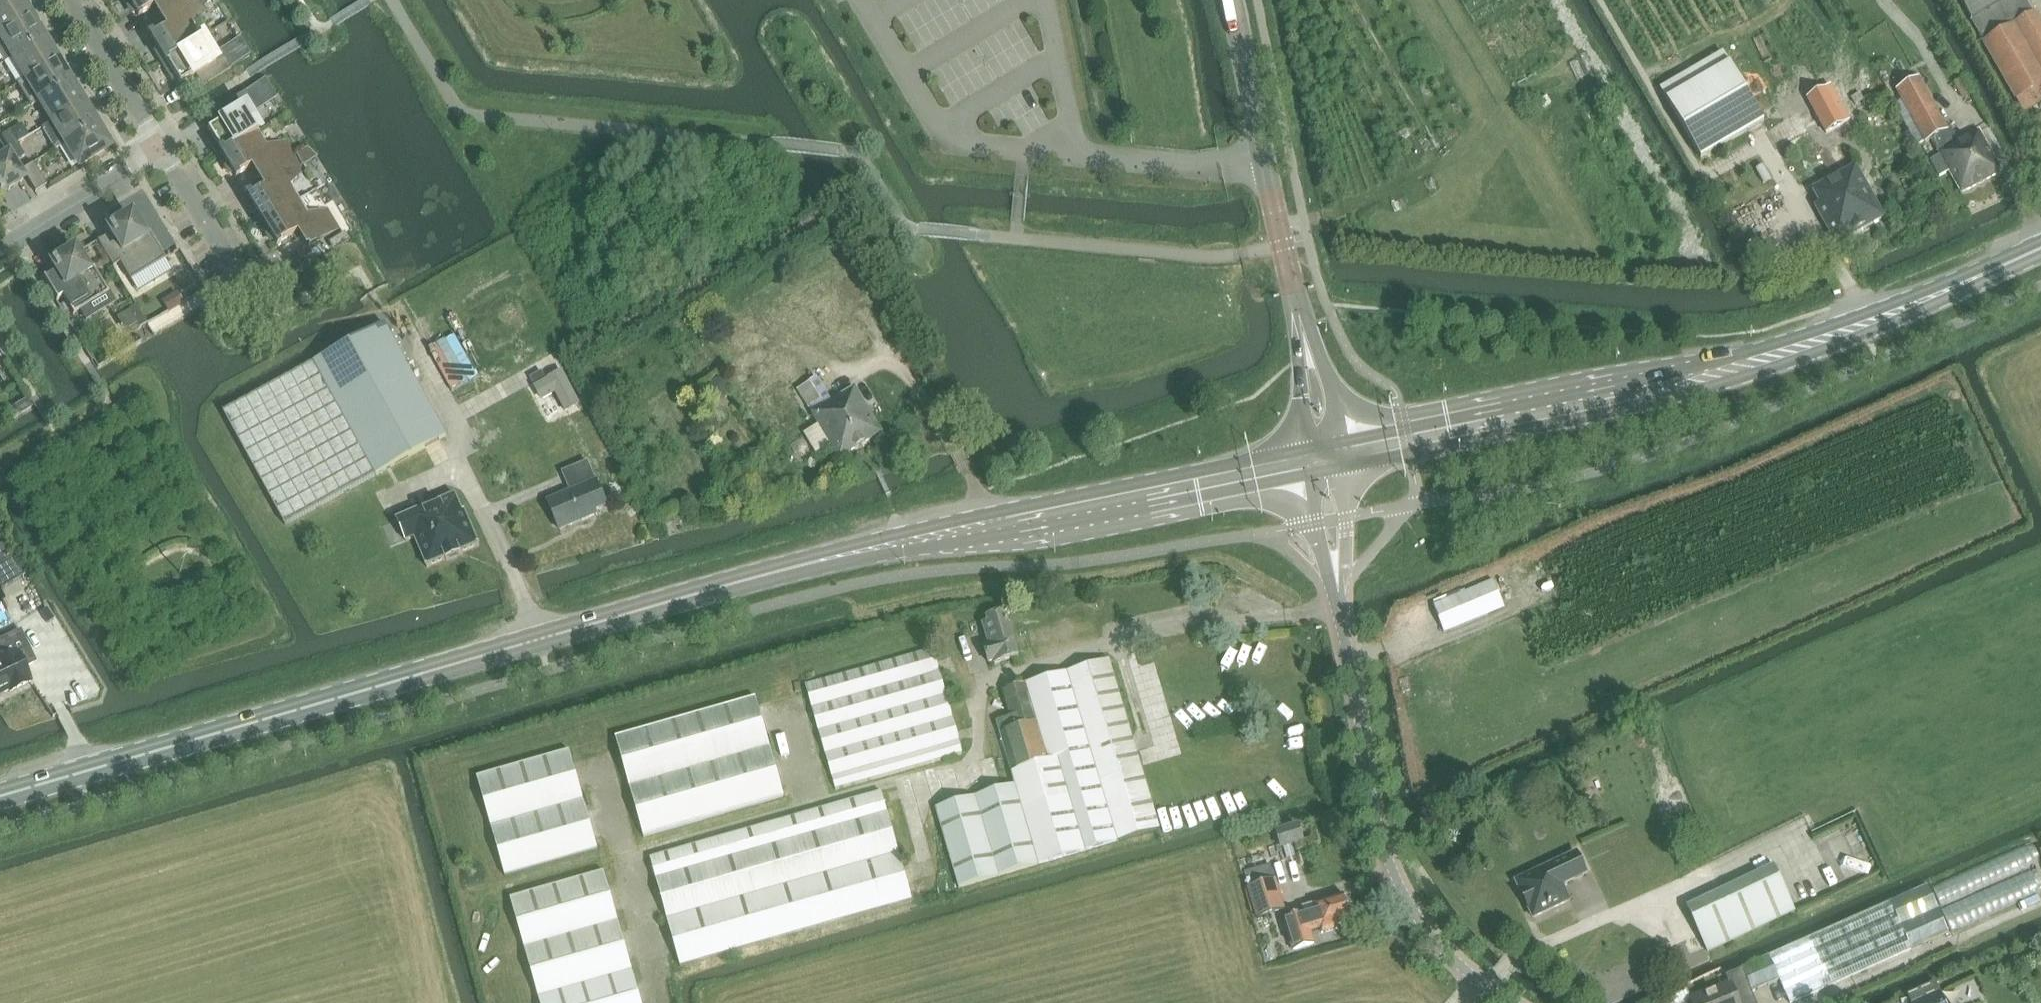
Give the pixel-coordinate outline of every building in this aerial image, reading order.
[(0,5),(0,35),(31,16),(21,0),(9,0),(0,5)] [(132,12),(134,10),(138,16),(154,6),(160,17),(188,0),(124,0),(132,12)] [(160,17),(167,27),(150,37),(154,43),(152,44),(161,62),(160,62),(161,63),(202,39),(201,37),(199,39),(191,26),(206,10),(200,0),(188,0),(160,17)] [(1972,22),(1973,22),(1985,42),(1982,44),(2014,101),(2040,85),(2040,71),(2014,25),(2033,14),(2026,0),(1960,0),(1972,22)] [(12,57),(44,38),(31,16),(0,35),(0,56),(4,62),(12,57)] [(25,78),(57,59),(44,38),(12,57),(25,78)] [(202,39),(161,63),(162,63),(173,79),(175,78),(179,84),(195,74),(202,85),(231,68),(219,49),(218,50),(210,52),(202,39)] [(1660,88),(1696,151),(1700,158),(1764,122),(1723,52),(1660,88)] [(57,59),(25,78),(16,83),(31,106),(39,101),(38,100),(70,81),(57,59)] [(1919,77),(1895,90),(1925,143),(1931,139),(1940,156),(1930,162),(1939,177),(1948,171),(1961,194),(2000,172),(1977,132),(1957,144),(1949,129),(1947,129),(1936,108),(1933,102),(1930,97),(1928,94),(1926,90),(1923,84),(1920,79),(1919,77)] [(38,100),(39,101),(51,122),(83,102),(70,81),(38,100)] [(1848,120),(1828,85),(1806,98),(1825,133),(1848,120)] [(217,155),(258,131),(249,117),(255,111),(256,110),(245,91),(216,109),(223,120),(207,129),(210,135),(208,137),(217,154),(217,155)] [(54,149),(64,143),(96,124),(83,102),(51,122),(41,128),(54,149)] [(21,123),(9,130),(16,142),(28,134),(21,123)] [(110,146),(96,124),(64,143),(78,166),(110,146)] [(9,148),(17,143),(9,130),(1,135),(9,148)] [(258,131),(217,155),(218,156),(230,172),(231,171),(235,177),(251,167),(258,177),(294,155),(285,139),(264,145),(256,133),(258,132),(258,131)] [(17,143),(9,148),(16,160),(25,155),(17,143)] [(0,145),(0,195),(22,181),(0,145)] [(294,155),(258,177),(264,187),(248,197),(251,203),(249,204),(258,222),(258,223),(297,200),(288,186),(304,170),(294,155)] [(33,162),(22,169),(35,191),(47,184),(33,162)] [(1811,190),(1818,203),(1814,205),(1835,244),(1883,217),(1854,165),(1811,190)] [(297,200),(258,223),(259,224),(271,240),(273,238),(276,244),(292,234),(301,248),(306,245),(308,247),(339,228),(326,207),(305,213),(297,200)] [(165,258),(150,233),(143,236),(130,215),(106,229),(109,233),(97,240),(113,266),(119,262),(130,279),(165,258)] [(344,233),(334,240),(338,247),(348,240),(344,233)] [(311,254),(308,247),(306,245),(301,248),(295,252),(296,254),(300,261),(311,254)] [(40,275),(56,301),(63,297),(65,302),(71,310),(73,314),(108,293),(93,267),(87,271),(73,249),(50,264),(52,268),(40,275)] [(782,299),(815,360),(832,351),(837,359),(863,345),(847,315),(874,300),(858,271),(834,284),(829,274),(782,299)] [(177,292),(162,301),(168,313),(184,303),(177,292)] [(65,302),(59,305),(64,314),(71,310),(65,302)] [(135,305),(128,309),(129,311),(137,324),(139,328),(147,324),(135,305)] [(376,475),(447,436),(385,324),(315,362),(376,475)] [(315,362),(224,412),(285,524),(376,475),(315,362)] [(580,404),(562,370),(534,386),(542,400),(555,393),(566,412),(580,404)] [(542,371),(530,377),(534,385),(546,379),(542,371)] [(816,378),(798,389),(812,413),(831,402),(816,378)] [(831,402),(812,413),(819,424),(831,444),(839,457),(882,432),(855,387),(831,402)] [(26,399),(15,406),(20,414),(32,407),(26,399)] [(816,453),(830,444),(818,424),(804,433),(816,453)] [(570,490),(546,501),(559,532),(598,515),(597,512),(609,507),(597,479),(596,479),(588,461),(562,472),(570,490)] [(397,519),(399,523),(401,522),(407,535),(404,536),(406,541),(415,537),(427,565),(426,565),(427,567),(429,566),(446,559),(446,560),(448,559),(448,558),(459,554),(459,555),(461,554),(461,552),(477,545),(478,546),(480,545),(479,543),(478,543),(464,510),(462,511),(455,494),(397,519)] [(0,562),(0,587),(2,590),(23,577),(11,556),(0,562)] [(1433,605),(1444,632),(1505,608),(1494,581),(1433,605)] [(15,619),(26,650),(63,637),(52,606),(15,619)] [(989,645),(983,646),(988,663),(993,662),(994,664),(1017,657),(1004,613),(986,618),(987,623),(983,625),(989,645)] [(805,685),(836,790),(963,753),(933,648),(805,685)] [(9,688),(9,690),(30,680),(17,652),(3,658),(0,652),(0,692),(9,688)] [(1012,724),(998,728),(1015,784),(935,807),(958,888),(1116,841),(1116,840),(1159,827),(1109,659),(1066,672),(1066,671),(1002,690),(1012,724)] [(755,697),(615,737),(644,837),(784,797),(755,697)] [(1161,732),(1185,724),(1180,709),(1156,716),(1161,732)] [(477,777),(506,877),(598,850),(569,750),(477,777)] [(650,858),(674,941),(681,968),(913,901),(882,792),(650,858)] [(451,836),(467,830),(464,821),(448,826),(451,836)] [(1276,832),(1281,847),(1302,840),(1298,826),(1276,832)] [(1577,852),(1516,881),(1533,917),(1569,900),(1562,884),(1586,873),(1577,852)] [(1827,864),(1802,875),(1810,895),(1862,874),(1855,857),(1841,862),(1838,855),(1826,860),(1827,864)] [(1686,907),(1706,950),(1794,910),(1773,865),(1686,907)] [(510,898),(540,1002),(642,1002),(604,871),(510,898)] [(1274,883),(1250,890),(1258,921),(1283,914),(1274,883)] [(463,892),(464,905),(477,905),(476,891),(463,892)] [(1284,920),(1294,949),(1314,943),(1310,932),(1320,929),(1321,934),(1337,929),(1336,925),(1351,920),(1348,909),(1349,907),(1347,901),(1345,900),(1343,895),(1312,905),(1315,914),(1305,918),(1304,913),(1284,920)] [(1911,950),(1888,901),(1768,956),(1779,979),(1790,1002),(1795,1002),(1911,950)] [(646,927),(658,926),(656,910),(645,911),(646,927)] [(474,946),(487,940),(483,929),(469,935),(474,946)] [(1768,956),(1742,968),(1742,969),(1752,991),(1779,979),(1768,956)] [(482,972),(485,982),(501,978),(499,968),(482,972)] [(1691,999),(1693,1002),(1756,1002),(1752,991),(1742,969),(1726,975),(1729,984),(1691,999)] [(1942,991),(1915,1002),(1947,1002),(1942,991)]
